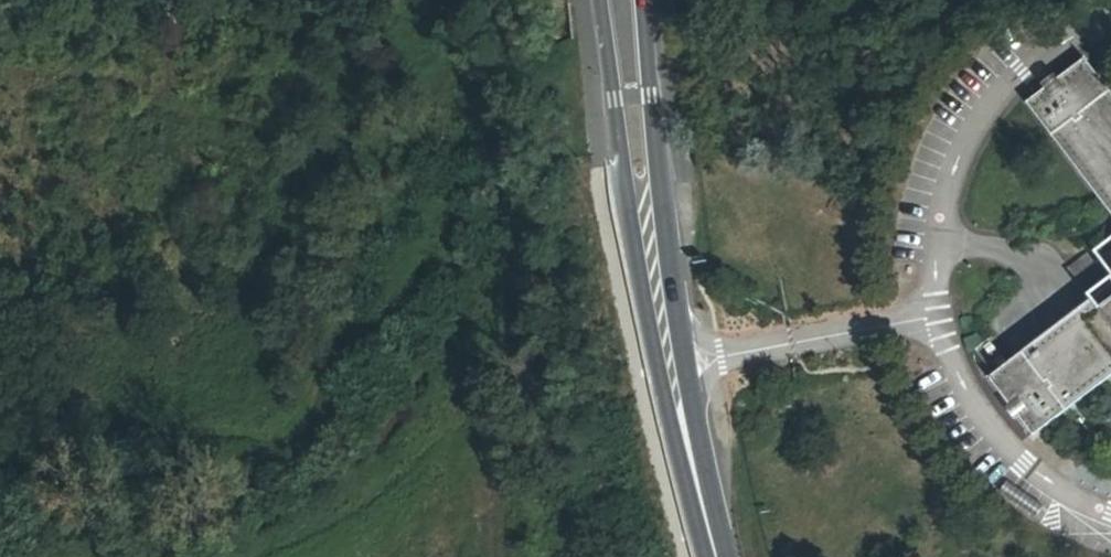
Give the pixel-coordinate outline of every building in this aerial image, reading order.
[(1081,58),(1018,101),(1110,220),(1110,97),(1081,58)] [(985,380),(1032,436),(1110,375),(1110,282),(985,380)]
